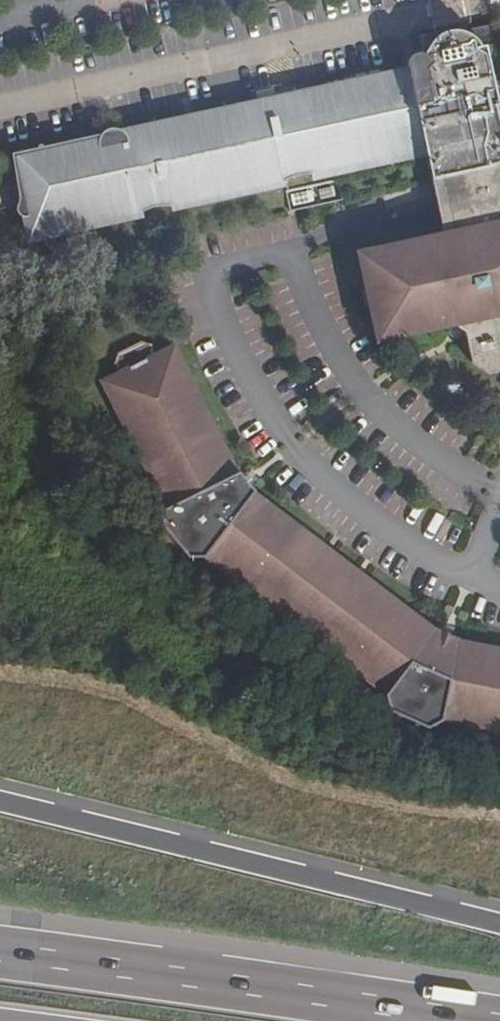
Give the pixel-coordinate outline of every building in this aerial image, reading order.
[(473,25),(459,28),(464,53),(493,47),(488,22),(473,25)] [(407,65),(269,95),(286,179),(288,175),(290,174),(296,171),(299,171),(302,172),(307,174),(421,150),(423,152),(424,153),(430,178),(499,162),(499,110),(493,79),(492,67),(497,49),(460,55),(455,25),(423,33),(424,41),(424,49),(423,53),(421,57),(418,61),(407,65)] [(269,95),(125,126),(14,151),(18,177),(16,177),(18,190),(16,201),(17,201),(23,206),(25,207),(26,219),(30,234),(144,209),(150,206),(157,204),(165,206),(286,179),(269,95)] [(430,178),(441,226),(437,235),(360,251),(378,336),(449,322),(465,331),(471,360),(488,369),(499,367),(499,162),(430,178)] [(23,216),(26,219),(25,207),(23,206),(17,201),(16,201),(16,205),(16,208),(23,216)] [(265,614),(288,631),(337,568),(315,550),(317,547),(293,528),(290,531),(246,497),(250,494),(236,472),(234,473),(211,424),(214,422),(202,394),(199,396),(175,345),(157,352),(153,343),(143,339),(119,349),(115,360),(119,369),(101,376),(125,431),(131,429),(143,454),(137,455),(160,505),(154,524),(180,559),(197,562),(198,560),(243,597),(248,593),(268,610),(265,614)] [(499,736),(499,655),(454,647),(454,644),(427,636),(425,638),(337,568),(288,631),(374,699),(383,721),(422,735),(439,727),(440,725),(499,736)]
